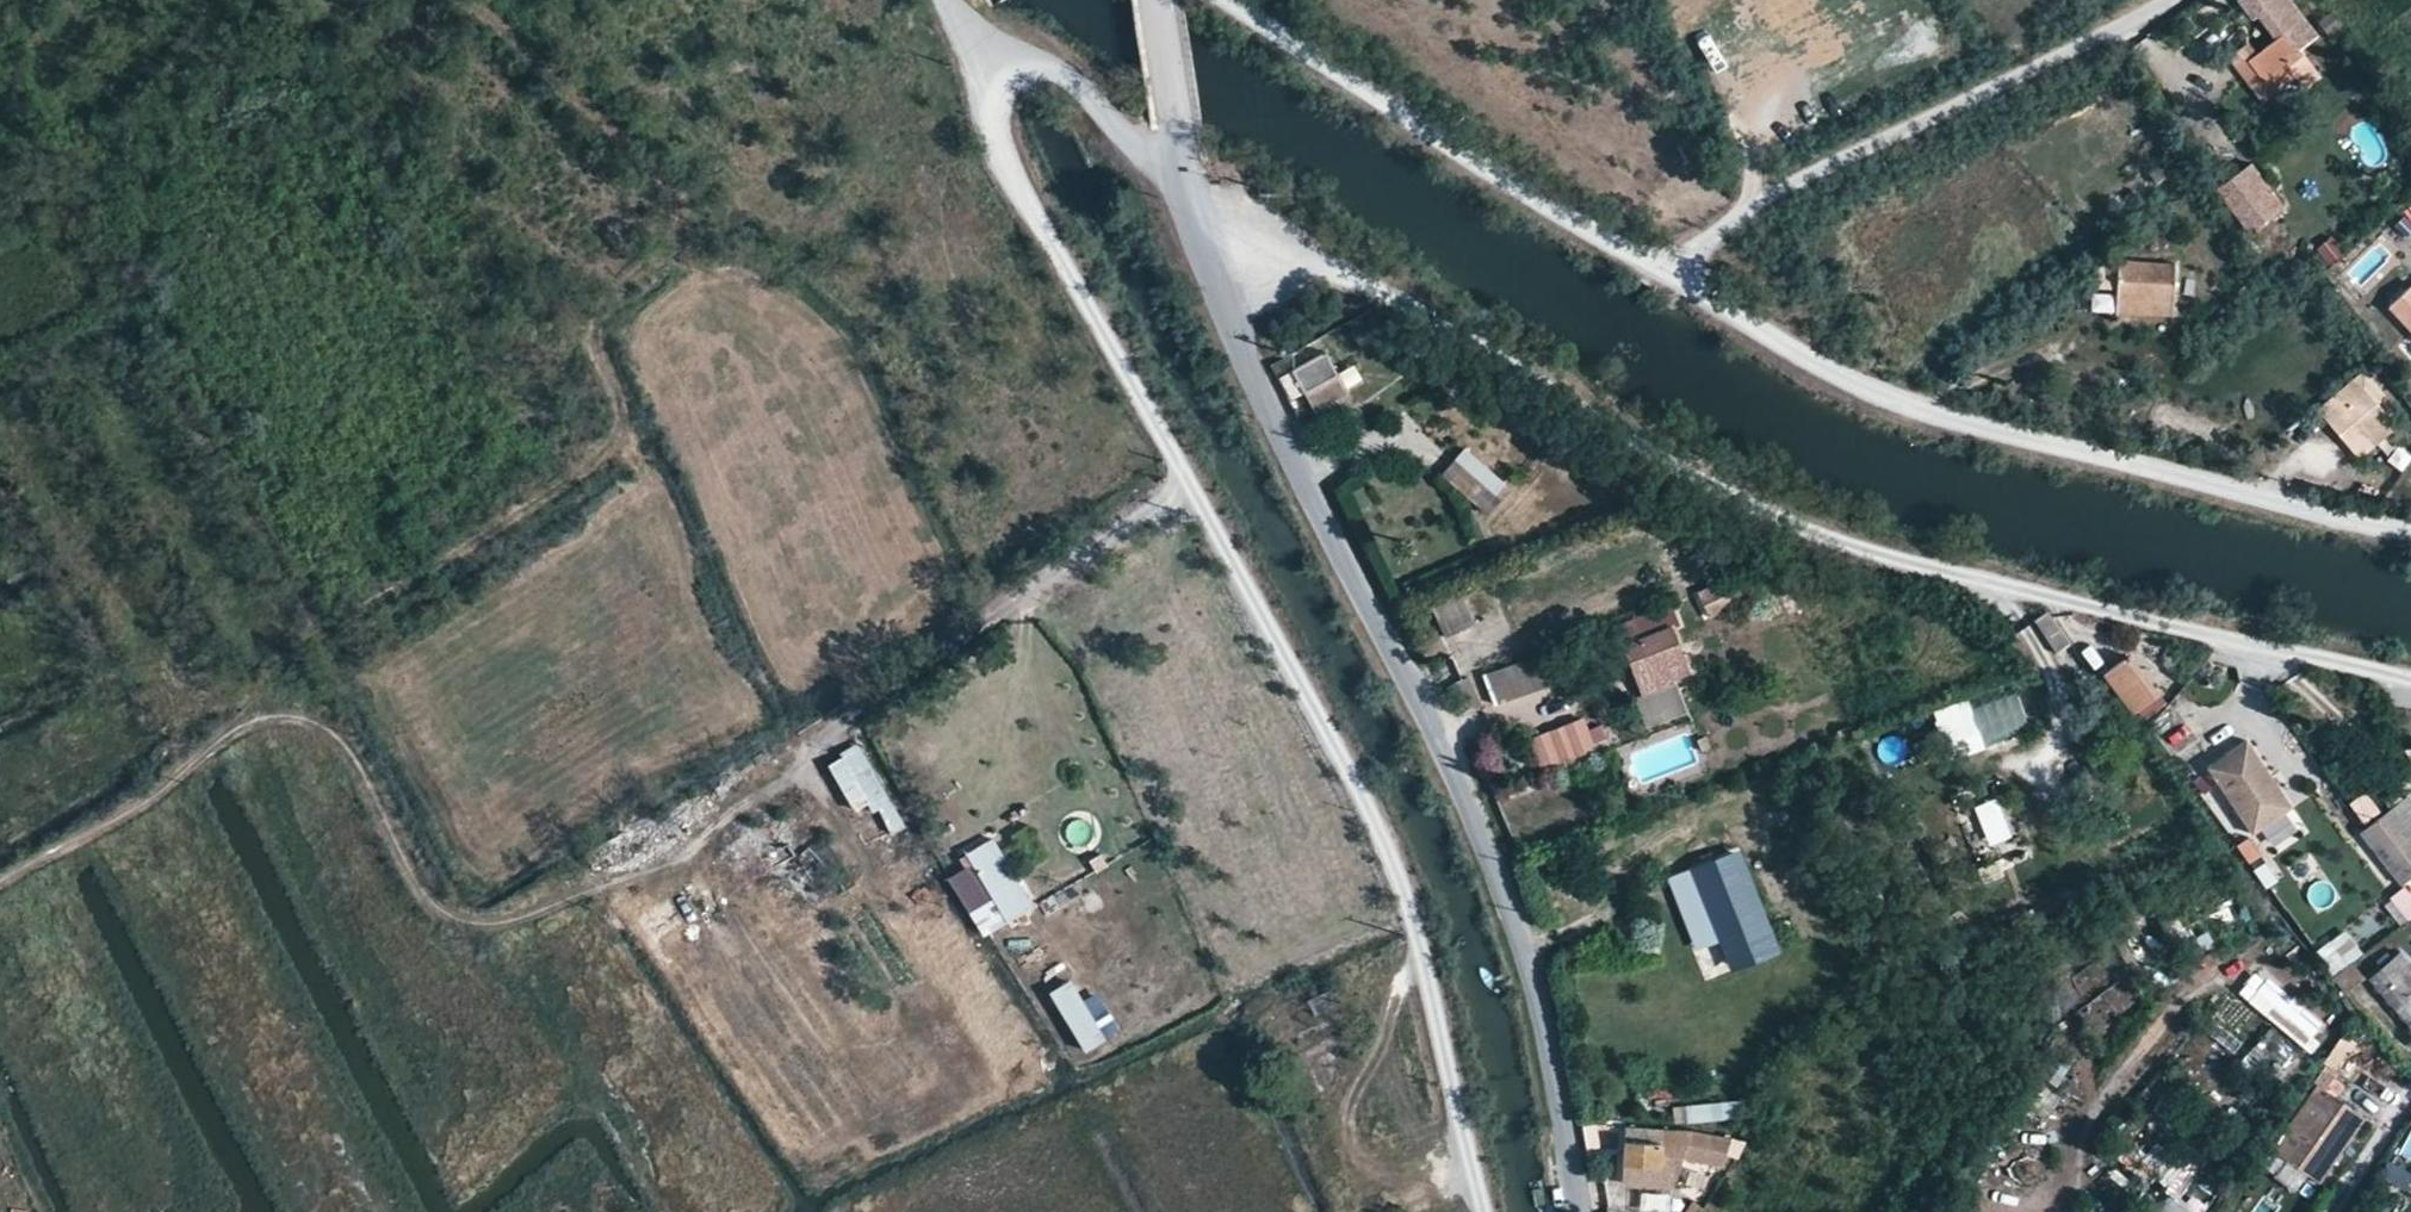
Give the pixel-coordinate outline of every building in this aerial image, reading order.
[(2265,83),(2286,68),(2301,55),(2297,51),(2317,34),(2289,0),(2243,0),(2256,15),(2260,12),(2277,32),(2250,54),(2244,59),(2265,83)] [(2226,56),(2259,102),(2293,78),(2286,68),(2265,83),(2244,59),(2250,54),(2244,43),(2226,56)] [(2217,192),(2236,218),(2269,193),(2249,166),(2217,192)] [(2118,260),(2116,297),(2170,299),(2172,262),(2118,260)] [(2410,335),(2410,286),(2410,285),(2386,306),(2410,335)] [(2170,299),(2116,297),(2116,315),(2169,317),(2170,299)] [(1293,370),(1305,394),(1336,376),(1325,354),(1293,370)] [(2325,422),(2345,445),(2383,413),(2373,402),(2380,396),(2371,386),(2365,392),(2362,389),(2355,395),(2344,383),(2317,408),(2327,419),(2325,422)] [(2383,413),(2345,445),(2356,458),(2394,426),(2383,413)] [(1484,512),(1509,485),(1468,447),(1443,475),(1484,512)] [(1703,598),(1710,617),(1734,608),(1727,589),(1703,598)] [(1448,639),(1478,624),(1462,593),(1432,609),(1448,639)] [(2043,667),(2074,639),(2047,610),(2017,637),(2043,667)] [(1674,627),(1633,641),(1644,669),(1668,661),(1673,676),(1688,669),(1674,627)] [(1547,652),(1484,675),(1495,706),(1558,683),(1547,652)] [(2107,678),(2136,714),(2159,694),(2131,659),(2107,678)] [(1937,713),(1947,748),(2029,726),(2019,691),(1937,713)] [(1576,721),(1558,728),(1567,754),(1586,748),(1576,721)] [(1558,728),(1543,733),(1552,759),(1567,754),(1558,728)] [(1543,733),(1525,739),(1537,771),(1554,766),(1552,759),(1543,733)] [(2210,767),(2255,834),(2294,808),(2249,741),(2210,767)] [(864,743),(829,760),(858,819),(879,808),(891,833),(905,827),(864,743)] [(1978,790),(1991,820),(2007,812),(1995,782),(1978,790)] [(1957,799),(1970,828),(1991,820),(1978,790),(1957,799)] [(2405,888),(2410,883),(2410,802),(2409,799),(2363,837),(2405,888)] [(998,839),(973,855),(1015,923),(1040,907),(998,839)] [(1674,878),(1683,894),(1700,888),(1723,942),(1732,962),(1772,945),(1734,853),(1674,878)] [(1723,942),(1700,888),(1683,894),(1704,949),(1723,942)] [(2410,917),(2410,895),(2404,888),(2389,903),(2407,921),(2410,917)] [(2009,915),(2016,930),(2037,921),(2030,905),(2009,915)] [(2409,1026),(2410,1025),(2410,964),(2394,946),(2362,978),(2409,1026)] [(2329,969),(2344,989),(2361,976),(2347,958),(2329,969)] [(1078,983),(1059,993),(1092,1048),(1111,1036),(1078,983)] [(2317,1101),(2293,1136),(2321,1153),(2353,1104),(2332,1089),(2322,1103),(2317,1101)] [(1670,1104),(1674,1120),(1689,1118),(1684,1100),(1670,1104)] [(1628,1123),(1617,1179),(1667,1187),(1676,1158),(1714,1163),(1719,1136),(1678,1133),(1628,1123)] [(2185,1130),(2173,1152),(2158,1145),(2143,1173),(2155,1180),(2152,1186),(2182,1201),(2212,1144),(2185,1130)] [(2287,1162),(2276,1176),(2303,1196),(2314,1182),(2287,1162)] [(1682,1164),(1679,1191),(1705,1194),(1709,1168),(1682,1164)] [(2187,1209),(2168,1192),(2151,1211),(2206,1211),(2218,1199),(2206,1188),(2187,1209)]
